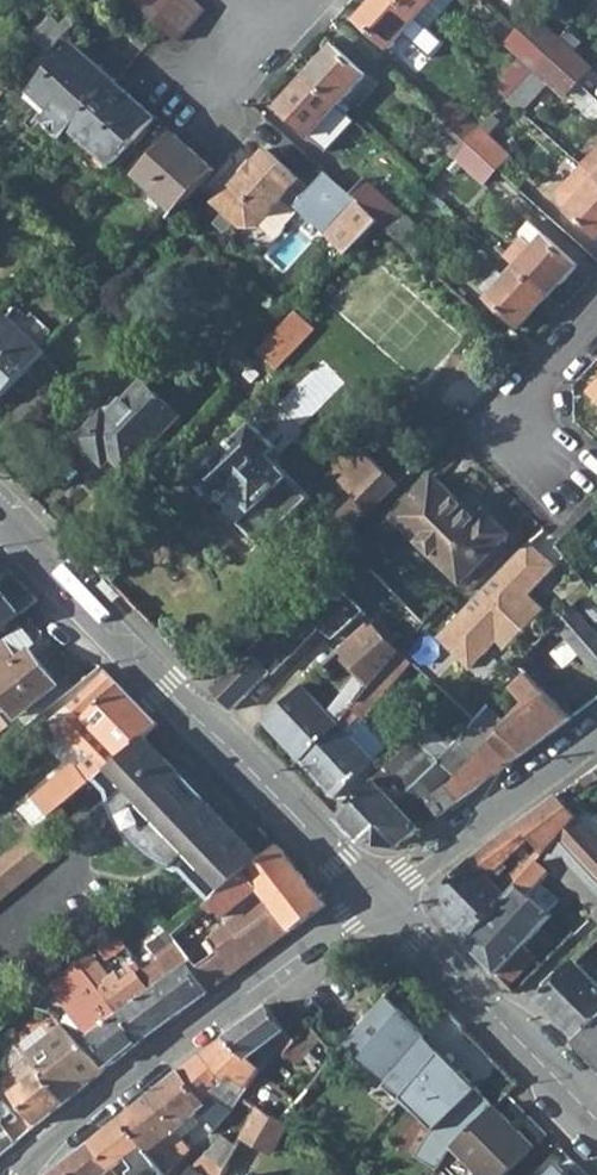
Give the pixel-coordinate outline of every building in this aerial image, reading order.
[(176,41),(204,11),(191,0),(131,0),(176,41)] [(387,48),(415,18),(395,0),(372,0),(355,18),(387,48)] [(415,18),(431,0),(395,0),(415,18)] [(518,30),(544,55),(558,40),(532,16),(518,30)] [(41,50),(46,54),(66,32),(50,18),(30,40),(41,50)] [(505,44),(532,68),(544,55),(518,30),(505,44)] [(544,55),(575,83),(589,68),(558,40),(544,55)] [(303,76),(336,105),(364,74),(331,44),(303,76)] [(113,82),(73,45),(29,94),(48,111),(39,121),(61,140),(69,130),(113,82)] [(49,56),(46,54),(41,50),(25,68),(32,75),(49,56)] [(504,99),(522,114),(549,84),(563,97),(575,83),(544,55),(532,68),(504,99)] [(357,125),(336,105),(303,76),(275,106),(308,135),(322,121),(343,140),(357,125)] [(10,86),(1,78),(0,79),(0,97),(10,86)] [(69,130),(110,166),(153,117),(113,82),(69,130)] [(438,117),(465,142),(478,128),(451,103),(438,117)] [(424,132),(452,157),(465,142),(438,117),(424,132)] [(465,142),(494,169),(507,155),(478,128),(465,142)] [(134,176),(173,212),(212,170),(172,135),(134,176)] [(452,157),(481,184),(494,169),(465,142),(452,157)] [(596,181),(596,147),(580,167),(594,179),(596,181)] [(283,199),(345,257),(378,222),(349,197),(347,195),(323,173),(308,190),(264,150),(251,165),(241,175),(238,172),(209,204),(238,229),(256,228),(283,199)] [(247,162),(238,172),(241,175),(251,165),(247,162)] [(594,179),(580,167),(557,192),(558,202),(566,210),(596,239),(596,181),(594,179)] [(378,222),(386,230),(400,214),(361,179),(347,195),(349,197),(378,222)] [(392,235),(415,257),(430,241),(400,214),(386,230),(392,235)] [(515,268),(548,298),(576,266),(542,236),(527,223),(519,233),(519,240),(504,258),(515,268)] [(477,291),(519,329),(548,298),(515,268),(504,281),(494,271),(477,291)] [(56,337),(18,302),(0,322),(0,397),(56,337)] [(256,352),(265,361),(303,320),(294,312),(256,352)] [(107,456),(125,472),(177,417),(139,381),(103,420),(95,421),(86,429),(83,433),(82,437),(82,441),(84,446),(85,449),(89,453),(92,455),(97,457),(107,456)] [(195,481),(260,547),(309,499),(267,456),(275,448),(252,425),(195,481)] [(347,490),(369,512),(399,481),(390,473),(387,477),(373,463),(347,490)] [(391,518),(464,593),(522,535),(462,477),(447,494),(431,478),(391,518)] [(457,614),(434,638),(466,670),(485,651),(485,644),(490,639),(493,642),(502,651),(540,611),(524,596),(551,568),(525,545),(457,614)] [(212,689),(231,710),(269,671),(271,674),(317,626),(331,641),(360,611),(324,574),(212,689)] [(118,596),(102,579),(98,582),(95,585),(111,603),(118,596)] [(24,613),(0,587),(0,631),(24,613)] [(596,675),(596,634),(572,605),(550,628),(556,636),(561,631),(596,675)] [(297,760),(343,716),(354,702),(397,651),(371,621),(336,654),(356,676),(327,713),(321,708),(328,701),(314,686),(309,686),(305,691),(300,686),(261,723),(297,760)] [(30,649),(36,643),(22,626),(4,641),(18,659),(30,649)] [(490,639),(485,644),(485,651),(493,642),(490,639)] [(17,718),(58,684),(30,649),(18,659),(4,641),(0,644),(0,697),(17,718)] [(297,760),(334,799),(373,761),(372,759),(383,749),(355,721),(358,719),(360,721),(408,662),(397,651),(354,702),(343,716),(297,760)] [(496,732),(519,755),(566,718),(521,671),(530,660),(525,655),(516,663),(507,675),(501,682),(523,704),(505,722),(496,732)] [(45,810),(50,817),(96,778),(118,759),(121,760),(144,737),(157,725),(105,670),(68,707),(76,715),(65,726),(93,757),(80,768),(76,764),(45,789),(55,802),(45,810)] [(496,732),(505,722),(485,704),(447,746),(435,760),(413,739),(335,819),(359,844),(396,846),(419,829),(405,816),(422,799),(444,777),(448,781),(484,744),(496,732)] [(426,727),(413,739),(435,760),(447,746),(426,727)] [(484,744),(505,764),(519,755),(496,732),(484,744)] [(178,861),(214,901),(235,883),(246,874),(254,866),(262,859),(211,804),(204,809),(172,777),(177,771),(144,737),(121,760),(118,759),(96,778),(120,803),(116,806),(119,813),(122,822),(128,829),(132,836),(136,842),(142,846),(150,852),(157,857),(162,861),(174,866),(178,861)] [(443,786),(456,802),(505,764),(484,744),(448,781),(443,786)] [(576,779),(581,787),(590,780),(584,773),(576,779)] [(423,799),(435,817),(456,802),(443,786),(423,799)] [(473,856),(428,906),(464,942),(536,862),(540,858),(556,839),(573,818),(553,797),(473,856)] [(573,818),(556,839),(596,882),(596,842),(573,818)] [(0,858),(0,900),(51,859),(30,833),(0,858)] [(540,858),(592,914),(596,909),(596,882),(556,839),(540,858)] [(267,900),(292,931),(326,906),(279,845),(277,847),(262,859),(254,866),(246,874),(257,888),(267,900)] [(548,874),(536,862),(464,942),(510,991),(512,993),(515,993),(520,987),(514,980),(534,959),(521,947),(551,916),(547,913),(558,902),(539,885),(548,874)] [(216,910),(222,919),(257,888),(246,874),(235,883),(214,901),(208,906),(213,913),(216,910)] [(220,932),(209,940),(218,951),(199,967),(214,989),(292,931),(267,900),(220,932)] [(208,918),(213,913),(208,906),(202,911),(208,918)] [(127,924),(142,939),(160,922),(145,909),(127,924)] [(596,926),(596,909),(592,914),(588,917),(596,925),(596,926)] [(193,961),(199,967),(218,951),(209,940),(202,933),(213,924),(208,918),(202,911),(175,934),(179,941),(193,961)] [(193,961),(179,941),(158,957),(162,962),(145,974),(155,987),(176,1017),(208,993),(188,965),(193,961)] [(176,1017),(155,987),(150,992),(132,966),(125,972),(129,978),(123,982),(116,973),(111,977),(99,962),(105,957),(97,947),(79,962),(139,1045),(176,1017)] [(58,997),(111,1068),(139,1045),(79,962),(51,984),(60,996),(58,997)] [(596,1025),(596,985),(574,962),(537,1000),(579,1043),(596,1025)] [(228,1037),(249,1057),(265,1045),(267,1047),(275,1041),(286,1053),(296,1042),(269,1006),(228,1037)] [(448,1146),(490,1106),(393,1013),(351,1058),(425,1135),(411,1159),(433,1170),(441,1159),(448,1146)] [(596,1061),(596,1025),(579,1043),(596,1061)] [(37,1128),(65,1105),(104,1074),(79,1043),(64,1026),(26,1056),(40,1073),(16,1092),(15,1101),(37,1128)] [(179,1072),(206,1104),(213,1096),(228,1074),(249,1088),(260,1069),(255,1063),(249,1057),(228,1037),(179,1072)] [(260,1057),(255,1063),(260,1069),(266,1063),(260,1057)] [(279,1069),(305,1092),(315,1081),(290,1060),(279,1069)] [(149,1097),(185,1142),(192,1136),(184,1126),(194,1117),(213,1135),(240,1100),(249,1088),(228,1074),(213,1096),(206,1104),(179,1072),(149,1097)] [(259,1109),(281,1123),(284,1118),(296,1104),(268,1078),(249,1100),(259,1109)] [(166,1174),(167,1174),(191,1149),(189,1147),(185,1142),(149,1097),(123,1118),(166,1174)] [(247,1098),(233,1124),(246,1132),(259,1109),(249,1100),(247,1098)] [(480,1174),(506,1174),(534,1147),(490,1106),(448,1146),(441,1159),(455,1174),(475,1174),(477,1173),(480,1174)] [(246,1132),(243,1136),(273,1153),(289,1128),(281,1123),(259,1109),(246,1132)] [(123,1118),(94,1142),(117,1174),(166,1174),(123,1118)] [(243,1136),(246,1132),(233,1124),(222,1136),(237,1147),(243,1136)] [(1,1157),(15,1145),(0,1126),(0,1156),(1,1157)] [(204,1155),(225,1169),(237,1147),(222,1136),(204,1155)] [(94,1142),(54,1174),(117,1174),(94,1142)] [(198,1174),(223,1174),(225,1169),(204,1155),(191,1169),(198,1174)]
